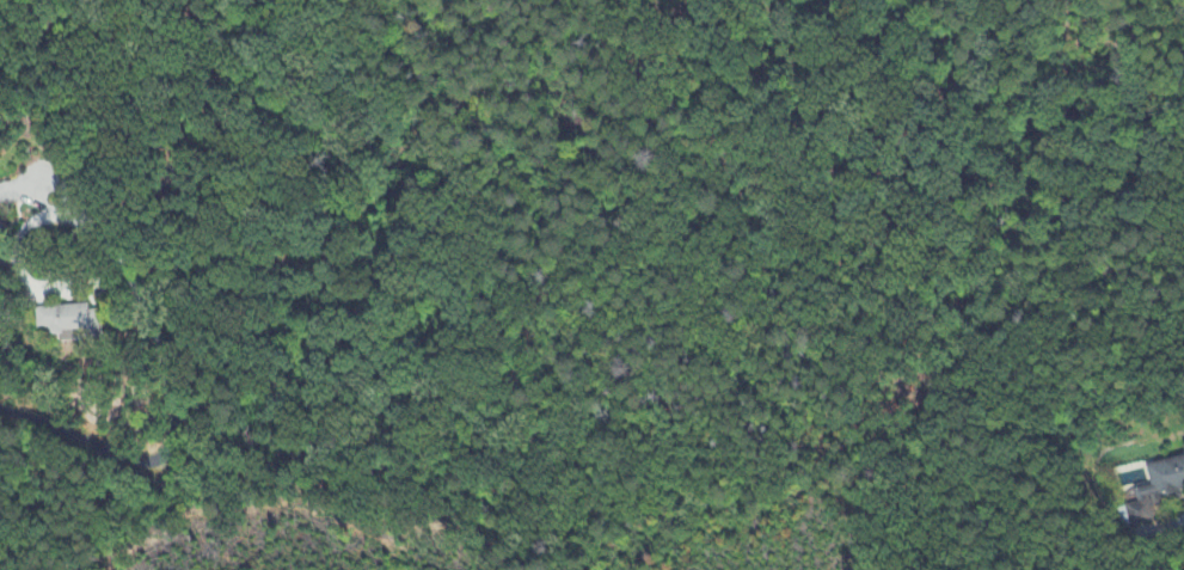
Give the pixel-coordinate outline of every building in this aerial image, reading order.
[(35,330),(48,329),(48,336),(57,336),(57,343),(72,342),(71,330),(94,329),(93,306),(34,309),(35,330)] [(1148,487),(1130,491),(1133,504),(1122,507),(1128,529),(1156,523),(1152,507),(1179,500),(1177,488),(1183,487),(1183,457),(1144,467),(1148,487)]
